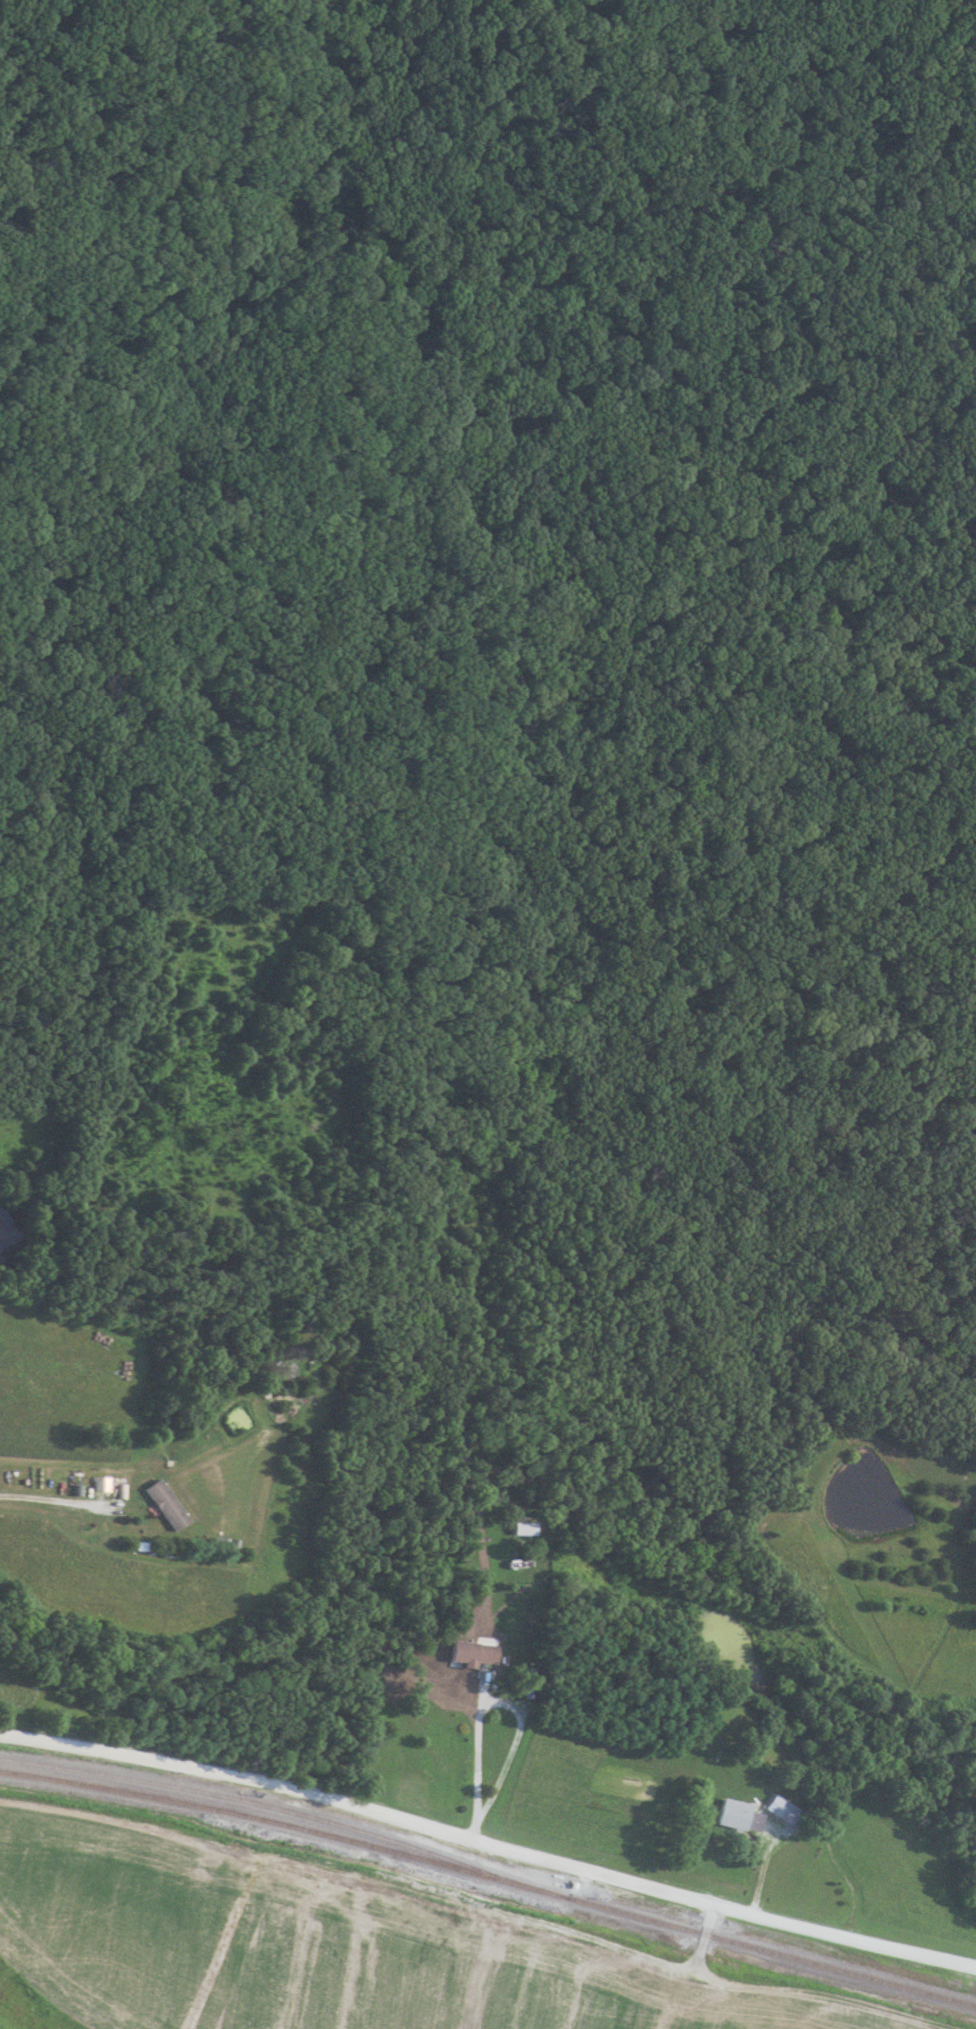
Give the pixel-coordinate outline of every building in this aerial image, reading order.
[(532,1536),(533,1523),(509,1522),(509,1535),(532,1536)] [(494,1638),(473,1637),(473,1643),(446,1641),(444,1662),(493,1665),(494,1638)] [(796,1810),(771,1794),(762,1809),(787,1825),(796,1810)] [(745,1805),(719,1798),(712,1823),(756,1835),(761,1815),(744,1810),(745,1805)]
